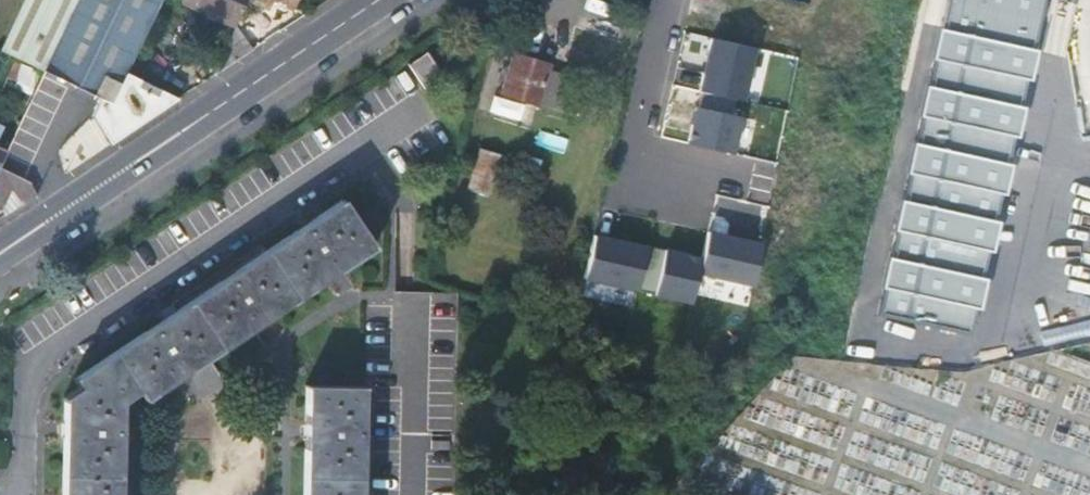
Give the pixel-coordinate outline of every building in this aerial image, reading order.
[(2,47),(44,67),(76,0),(24,0),(2,47)] [(109,145),(131,130),(178,99),(129,75),(125,73),(158,0),(76,0),(44,67),(99,93),(90,115),(109,145)] [(235,26),(237,23),(247,0),(183,0),(235,26)] [(281,13),(287,0),(251,0),(281,13)] [(941,29),(938,29),(932,60),(934,60),(929,87),(926,87),(919,118),(922,118),(916,145),(913,145),(907,175),(909,176),(904,203),(901,202),(894,233),(897,234),(891,261),(888,260),(882,291),(884,292),(879,319),(972,339),(978,312),(981,312),(987,281),(985,281),(990,254),(993,254),(1000,224),(997,223),(1003,196),(1006,197),(1012,166),(1010,165),(1015,138),(1018,139),(1025,108),(1022,108),(1028,80),(1031,81),(1037,50),(1035,50),(1045,0),(948,0),(941,29)] [(735,98),(743,100),(754,47),(711,37),(707,55),(708,55),(704,73),(703,73),(699,90),(702,90),(735,98)] [(407,62),(422,84),(440,73),(425,50),(407,62)] [(514,54),(501,92),(536,102),(549,64),(514,54)] [(735,98),(702,90),(698,106),(696,105),(687,143),(733,153),(741,115),(731,113),(735,98)] [(491,110),(527,119),(532,102),(496,93),(491,110)] [(0,166),(0,178),(15,184),(24,201),(34,195),(36,193),(29,180),(0,166)] [(15,184),(0,178),(0,207),(1,206),(6,214),(24,201),(15,184)] [(57,494),(116,494),(119,412),(186,367),(333,269),(342,264),(373,243),(341,197),(198,290),(71,375),(77,386),(60,396),(57,494)] [(638,290),(647,246),(629,242),(629,243),(611,239),(611,238),(595,234),(585,278),(638,290)] [(667,249),(648,245),(647,246),(638,290),(692,302),(702,256),(685,253),(686,250),(668,246),(667,249)] [(357,384),(301,382),(301,418),(299,494),(358,494),(361,384),(357,384)]
